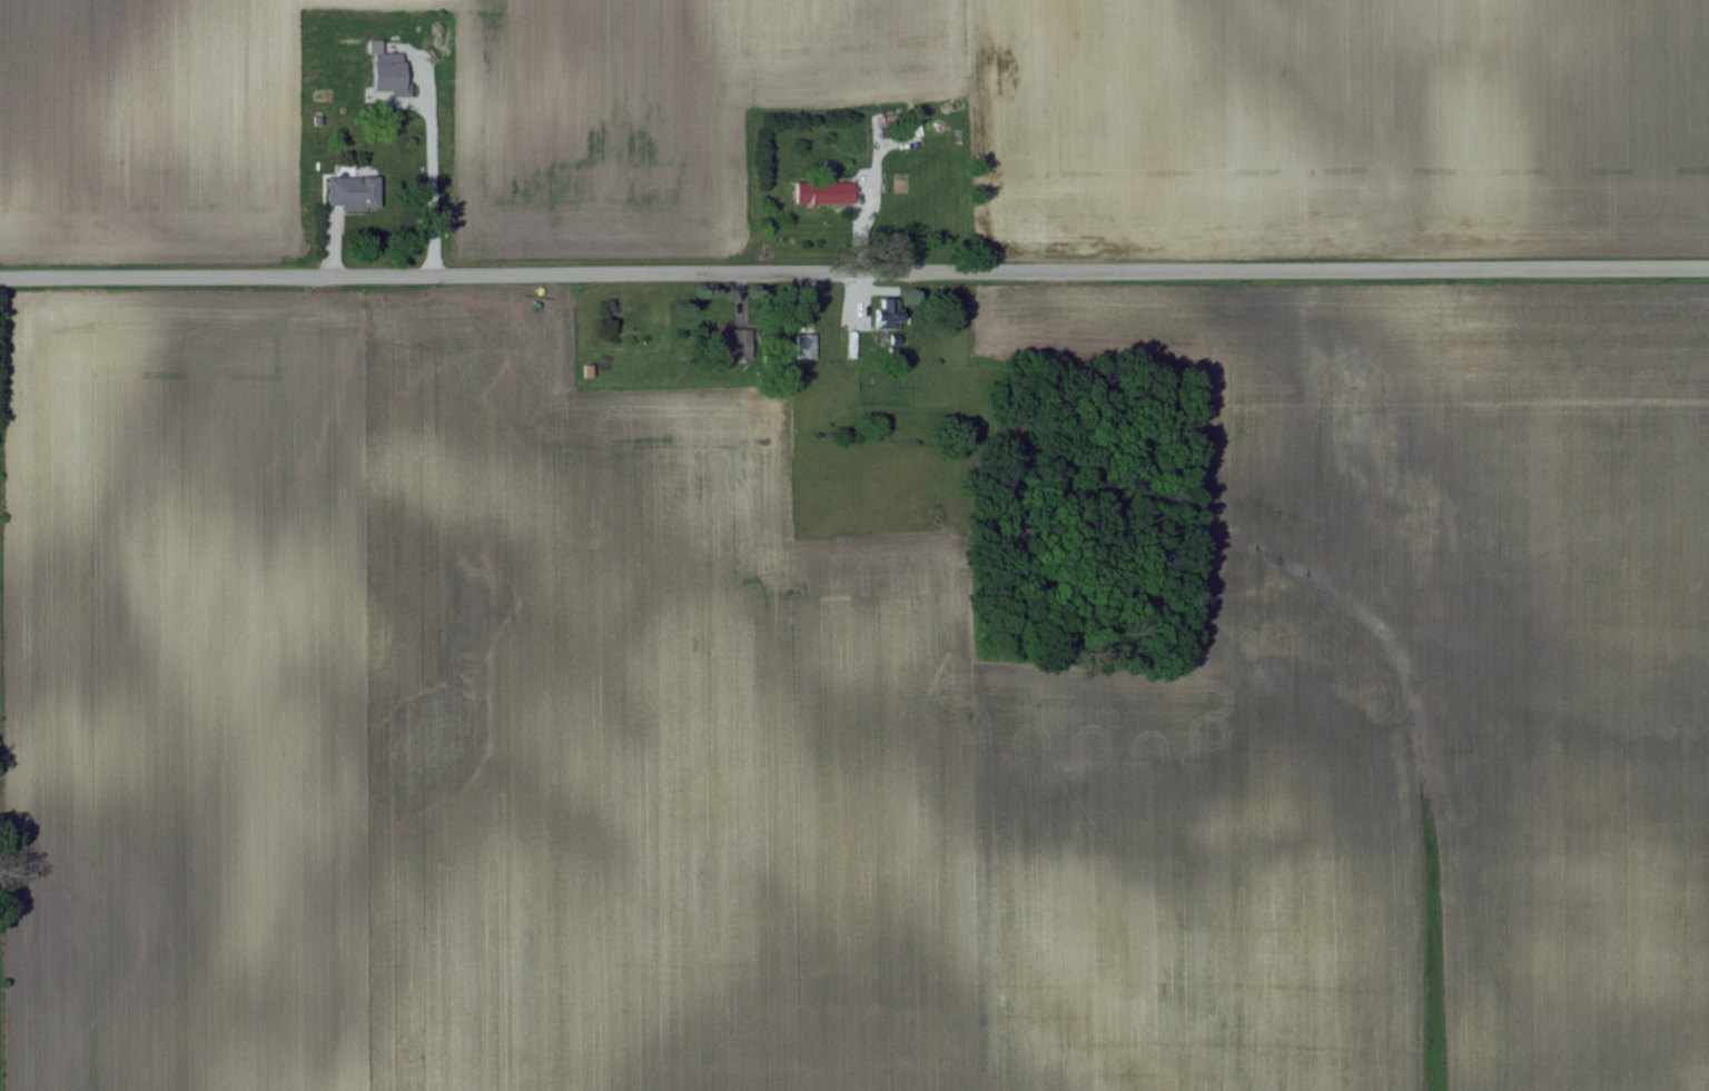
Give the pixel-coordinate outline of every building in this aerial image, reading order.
[(374,89),(391,89),(391,95),(407,95),(407,52),(373,52),(374,89)] [(797,203),(854,202),(854,182),(796,183),(797,203)] [(882,299),(882,307),(876,307),(876,327),(901,327),(900,308),(893,309),(893,299),(882,299)] [(798,357),(816,356),(815,333),(797,333),(798,357)]
